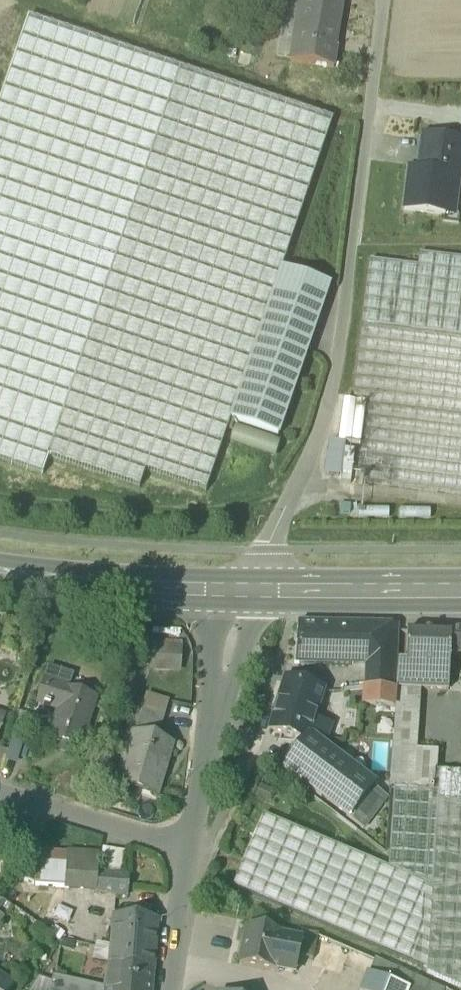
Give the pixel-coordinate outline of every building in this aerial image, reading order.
[(291,61),(301,1),(295,0),(286,0),(276,58),(291,61)] [(301,1),(291,61),(291,62),(333,69),(336,49),(334,49),(342,0),(301,0),(301,1)] [(48,458),(179,70),(28,18),(0,99),(0,461),(42,476),(48,458)] [(332,122),(179,70),(48,458),(139,489),(145,472),(206,493),(230,422),(282,270),(332,122)] [(423,157),(421,171),(409,169),(403,211),(445,217),(447,202),(455,203),(460,159),(460,140),(422,135),(419,157),(423,157)] [(454,218),(455,203),(447,202),(445,217),(454,218)] [(362,327),(460,339),(460,260),(419,255),(417,267),(370,261),(361,326),(362,327)] [(230,422),(277,438),(329,286),(282,270),(230,422)] [(362,327),(353,403),(353,404),(365,405),(460,417),(460,339),(362,327)] [(345,445),(345,446),(359,448),(365,405),(353,404),(353,403),(342,402),(337,444),(345,445)] [(365,405),(359,448),(355,481),(359,482),(358,485),(362,485),(362,482),(460,495),(460,417),(365,405)] [(237,427),(232,443),(279,457),(284,441),(237,427)] [(324,477),(340,479),(345,446),(345,445),(337,444),(329,443),(324,477)] [(355,481),(359,448),(345,446),(340,479),(355,481)] [(295,664),(314,664),(314,640),(344,640),(344,626),(297,624),(295,664)] [(397,626),(344,626),(344,640),(314,640),(314,664),(349,664),(349,682),(348,689),(365,687),(394,690),(397,660),(395,660),(397,626)] [(460,655),(460,633),(449,632),(449,633),(407,631),(405,664),(397,665),(396,688),(410,689),(421,689),(448,691),(449,654),(460,655)] [(150,667),(179,669),(180,651),(151,649),(150,667)] [(269,730),(304,741),(306,737),(312,719),(322,691),(285,680),(269,730)] [(50,738),(79,748),(95,697),(44,681),(36,702),(59,710),(50,738)] [(364,705),(392,707),(394,691),(365,688),(364,705)] [(396,688),(395,707),(409,708),(410,689),(396,688)] [(419,709),(421,689),(410,689),(409,708),(419,709)] [(135,729),(158,737),(165,714),(142,707),(135,729)] [(419,709),(409,708),(395,707),(391,752),(392,752),(391,777),(415,779),(419,709)] [(12,736),(22,739),(30,711),(20,708),(12,736)] [(312,719),(306,737),(321,749),(329,724),(312,719)] [(172,746),(157,741),(158,737),(135,729),(119,780),(158,792),(172,746)] [(372,787),(321,749),(306,737),(304,741),(284,769),(348,819),(372,787)] [(460,989),(460,774),(433,772),(432,789),(429,788),(429,791),(393,788),(388,868),(264,814),(233,886),(423,967),(422,972),(460,989)] [(414,788),(415,779),(391,777),(390,787),(414,788)] [(158,792),(119,780),(118,786),(156,798),(158,792)] [(97,873),(120,875),(122,850),(99,848),(99,857),(97,873)] [(41,852),(33,884),(32,886),(63,888),(95,890),(95,894),(127,896),(129,876),(120,875),(97,873),(99,857),(67,855),(67,854),(41,852)] [(63,888),(32,886),(33,884),(16,875),(0,896),(0,898),(49,935),(53,929),(63,888)] [(114,916),(110,965),(152,975),(156,920),(114,916)] [(239,963),(278,971),(281,954),(297,957),(300,940),(299,940),(280,936),(280,935),(246,928),(239,963)] [(297,957),(313,960),(318,935),(301,932),(299,940),(300,940),(297,957)] [(281,954),(278,971),(294,974),(297,957),(281,954)] [(369,976),(408,989),(442,989),(375,960),(369,976)] [(152,975),(110,965),(105,988),(104,989),(151,989),(152,975)] [(369,976),(363,989),(408,989),(369,976)] [(105,988),(73,981),(54,977),(51,989),(104,989),(105,988)] [(0,979),(0,989),(11,989),(13,988),(0,979)]
